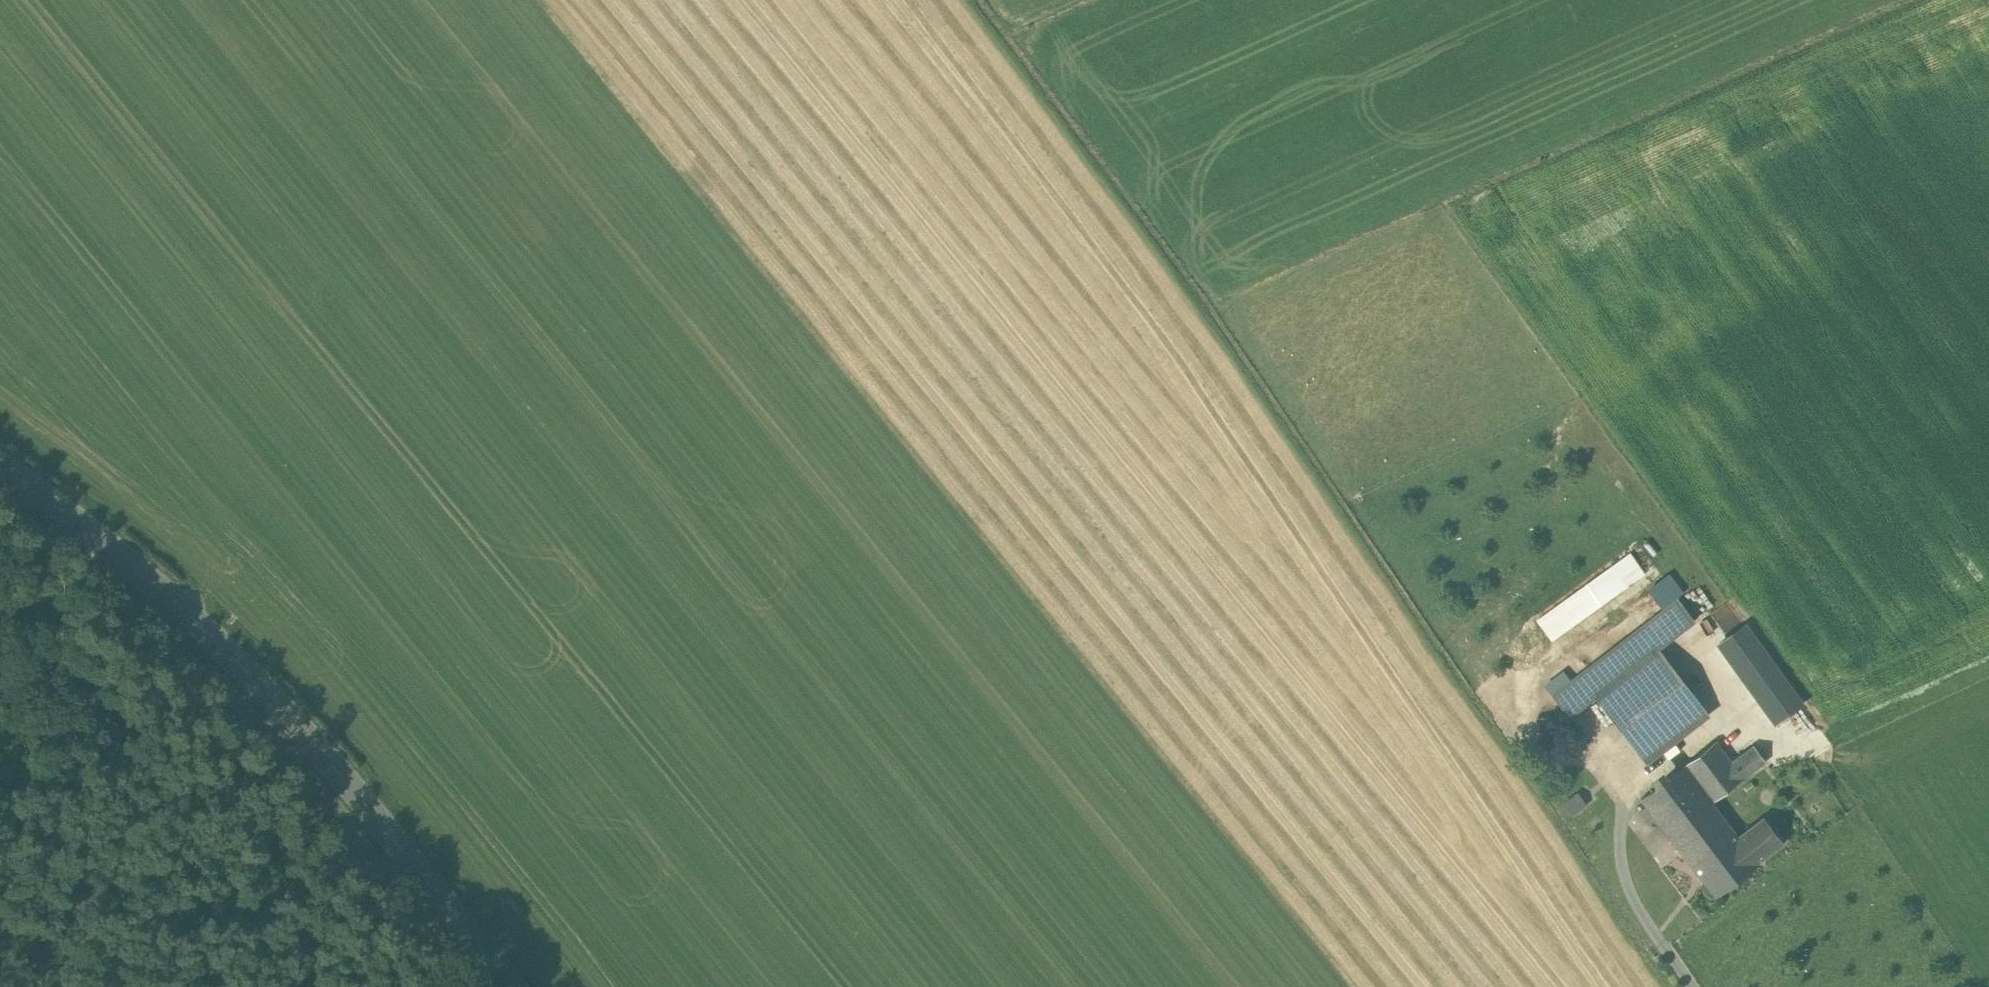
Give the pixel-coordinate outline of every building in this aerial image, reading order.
[(1536,618),(1552,639),(1646,571),(1630,550),(1536,618)] [(1676,602),(1552,695),(1569,716),(1594,698),(1644,764),(1707,717),(1657,650),(1693,623),(1676,602)] [(1639,799),(1712,897),(1782,845),(1762,817),(1736,836),(1711,802),(1765,762),(1753,745),(1731,761),(1717,741),(1639,799)] [(1577,793),(1562,802),(1570,814),(1584,804),(1577,793)]
